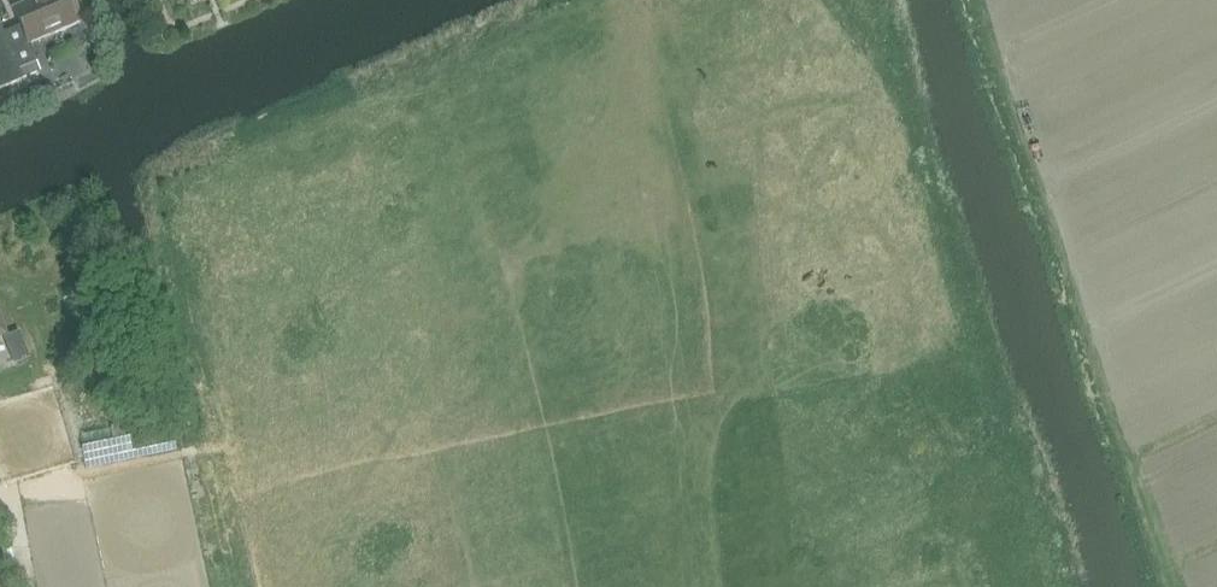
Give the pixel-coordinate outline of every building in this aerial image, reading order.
[(21,80),(17,70),(36,62),(29,44),(80,22),(71,0),(34,0),(12,9),(20,27),(2,35),(0,30),(0,89),(21,80)] [(37,63),(19,70),(21,80),(40,73),(37,63)]
